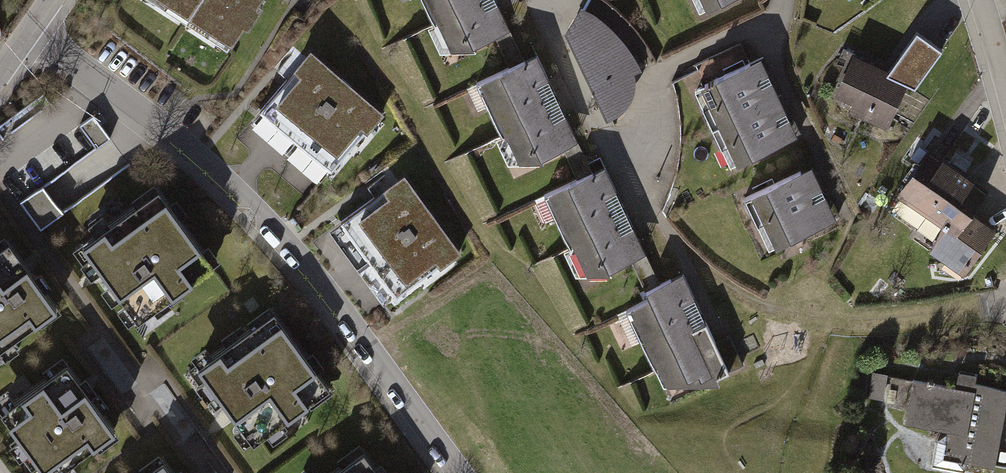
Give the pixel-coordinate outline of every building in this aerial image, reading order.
[(226,42),(253,0),(161,0),(226,42)] [(445,55),(467,56),(507,36),(489,0),(418,0),(445,55)] [(583,4),(592,10),(604,20),(614,30),(623,39),(629,48),(635,57),(641,69),(655,61),(650,51),(645,43),(638,34),(632,26),(625,18),(618,11),(610,5),(604,0),(586,0),(583,4)] [(701,16),(733,0),(693,0),(701,16)] [(581,3),(564,29),(606,119),(615,116),(621,112),(626,107),(630,102),(633,95),(635,90),(636,84),(635,79),(634,72),(641,69),(635,57),(629,48),(623,39),(614,30),(604,20),(592,10),(583,4),(581,3)] [(383,112),(309,49),(290,72),(297,78),(275,104),(335,155),(358,128),(365,133),(383,112)] [(909,77),(853,52),(832,98),(888,122),(909,77)] [(798,134),(761,55),(699,84),(736,162),(798,134)] [(578,148),(531,57),(471,88),(514,170),(539,168),(578,148)] [(94,113),(79,123),(96,146),(111,136),(94,113)] [(983,192),(925,154),(894,201),(940,232),(923,256),(961,281),(991,236),(965,219),(983,192)] [(812,167),(750,194),(773,245),(835,218),(812,167)] [(601,170),(540,199),(579,281),(603,280),(644,260),(601,170)] [(459,252),(403,175),(381,191),(385,198),(356,219),(402,283),(434,260),(439,267),(459,252)] [(201,271),(149,201),(72,258),(124,328),(201,271)] [(0,254),(0,355),(50,313),(0,254)] [(708,353),(677,284),(641,300),(645,308),(625,316),(658,392),(714,391),(710,382),(739,369),(728,345),(708,353)] [(317,392),(268,326),(197,378),(245,444),(317,392)] [(0,409),(0,427),(31,472),(55,472),(107,438),(60,369),(0,409)] [(873,370),(868,396),(883,399),(888,373),(873,370)] [(913,379),(905,423),(948,431),(943,458),(995,467),(1005,406),(1005,388),(975,383),(977,375),(959,372),(956,387),(913,379)] [(361,451),(332,472),(377,472),(361,451)] [(158,462),(143,472),(166,472),(158,462)]
